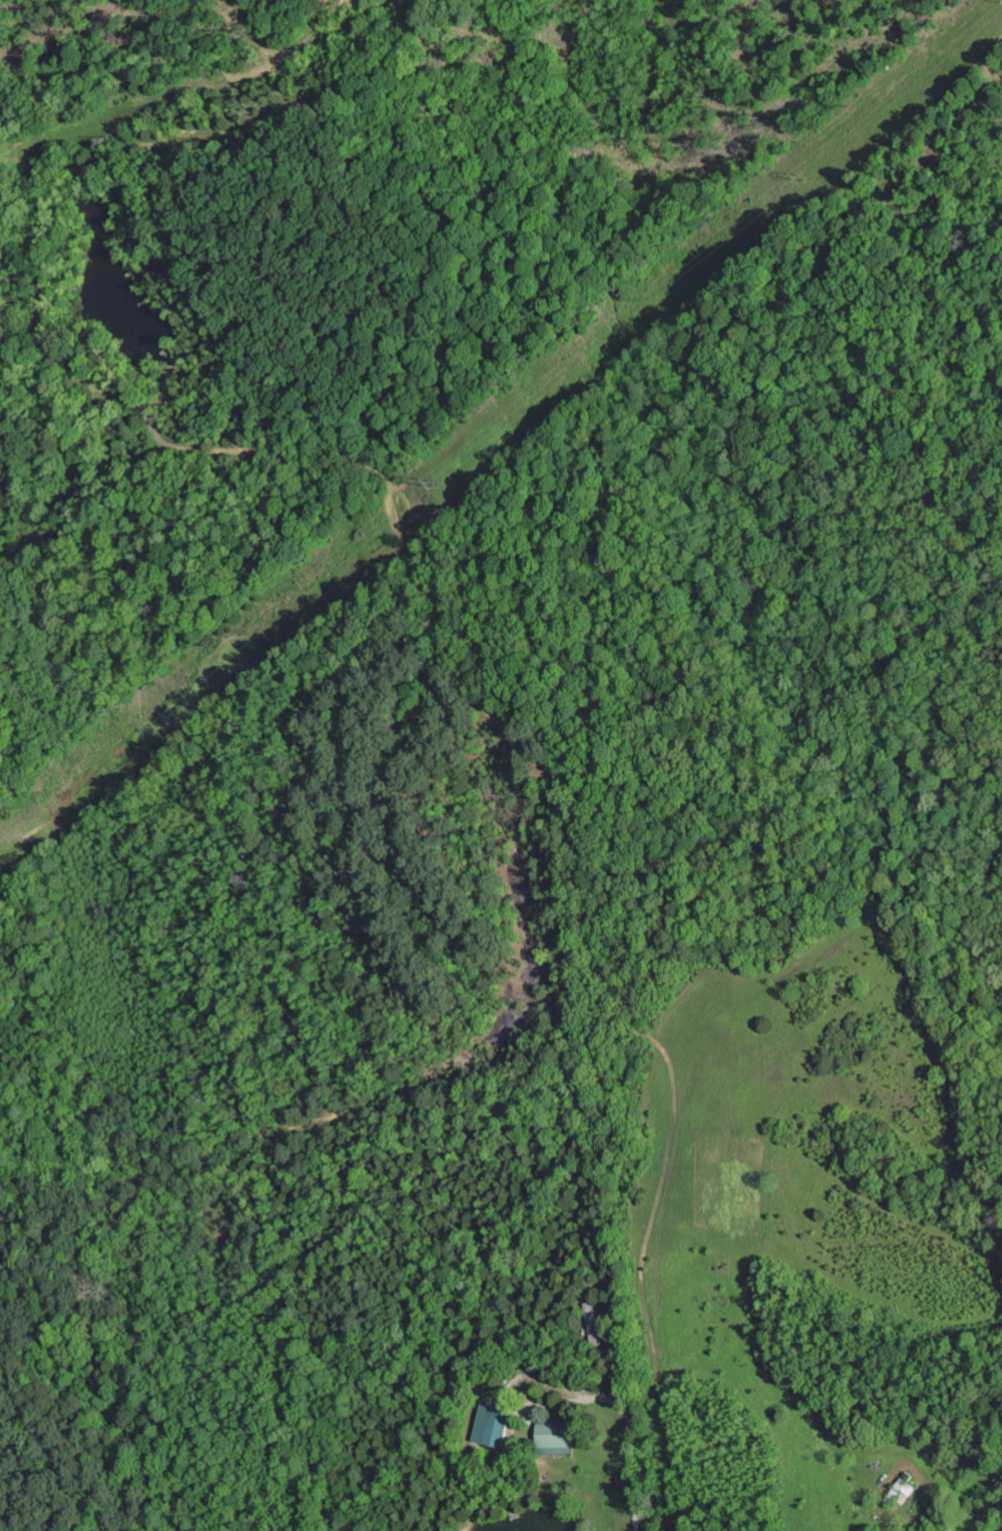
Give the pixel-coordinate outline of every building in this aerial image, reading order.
[(509,1416),(496,1412),(498,1408),(480,1403),(469,1442),(500,1450),(509,1416)]
